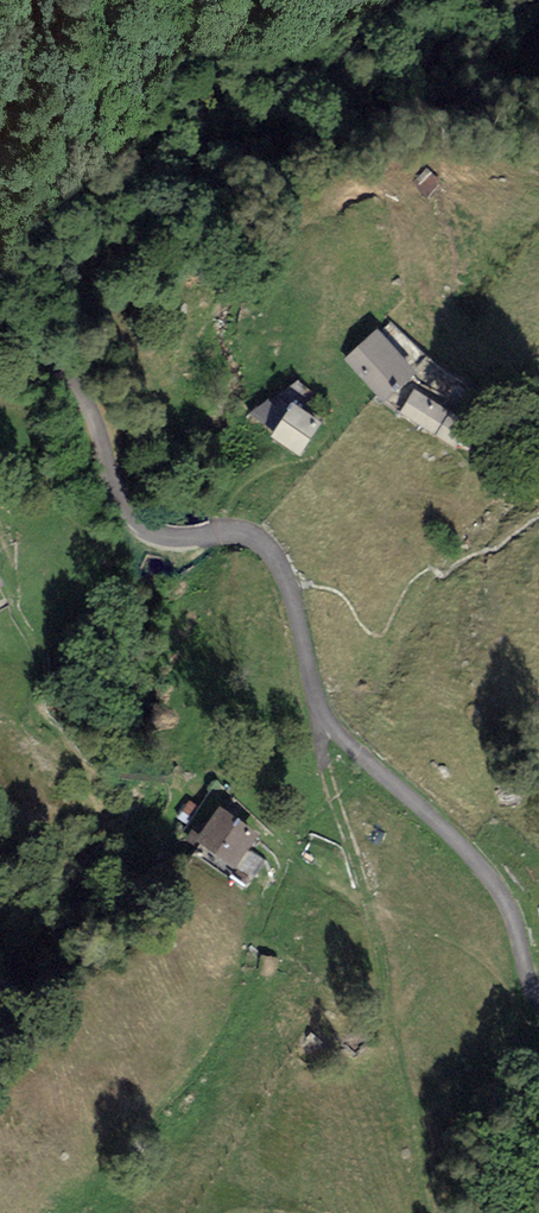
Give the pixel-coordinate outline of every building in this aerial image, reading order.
[(414,374),(376,330),(343,358),(382,402),(414,374)] [(469,425),(414,391),(400,413),(455,447),(469,425)] [(320,424),(291,404),(269,436),(299,456),(320,424)] [(257,833),(218,807),(194,842),(233,868),(257,833)]
